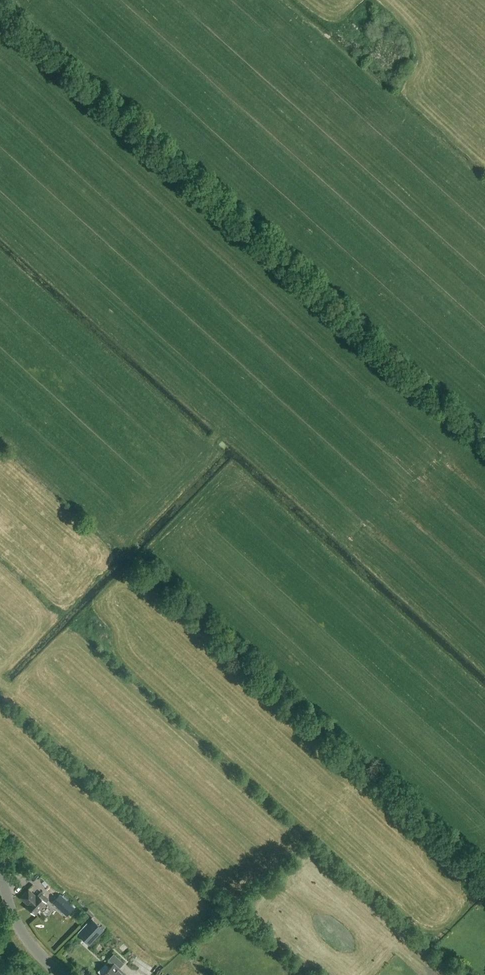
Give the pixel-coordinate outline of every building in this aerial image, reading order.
[(37,897),(29,889),(20,898),(28,905),(27,907),(35,915),(46,903),(49,899),(43,893),(40,897),(38,895),(37,897)] [(62,892),(53,903),(67,916),(77,905),(62,892)] [(104,930),(92,919),(88,924),(87,923),(77,934),(90,946),(104,930)] [(119,969),(124,964),(114,954),(108,960),(114,966),(105,974),(125,974),(119,969)]
